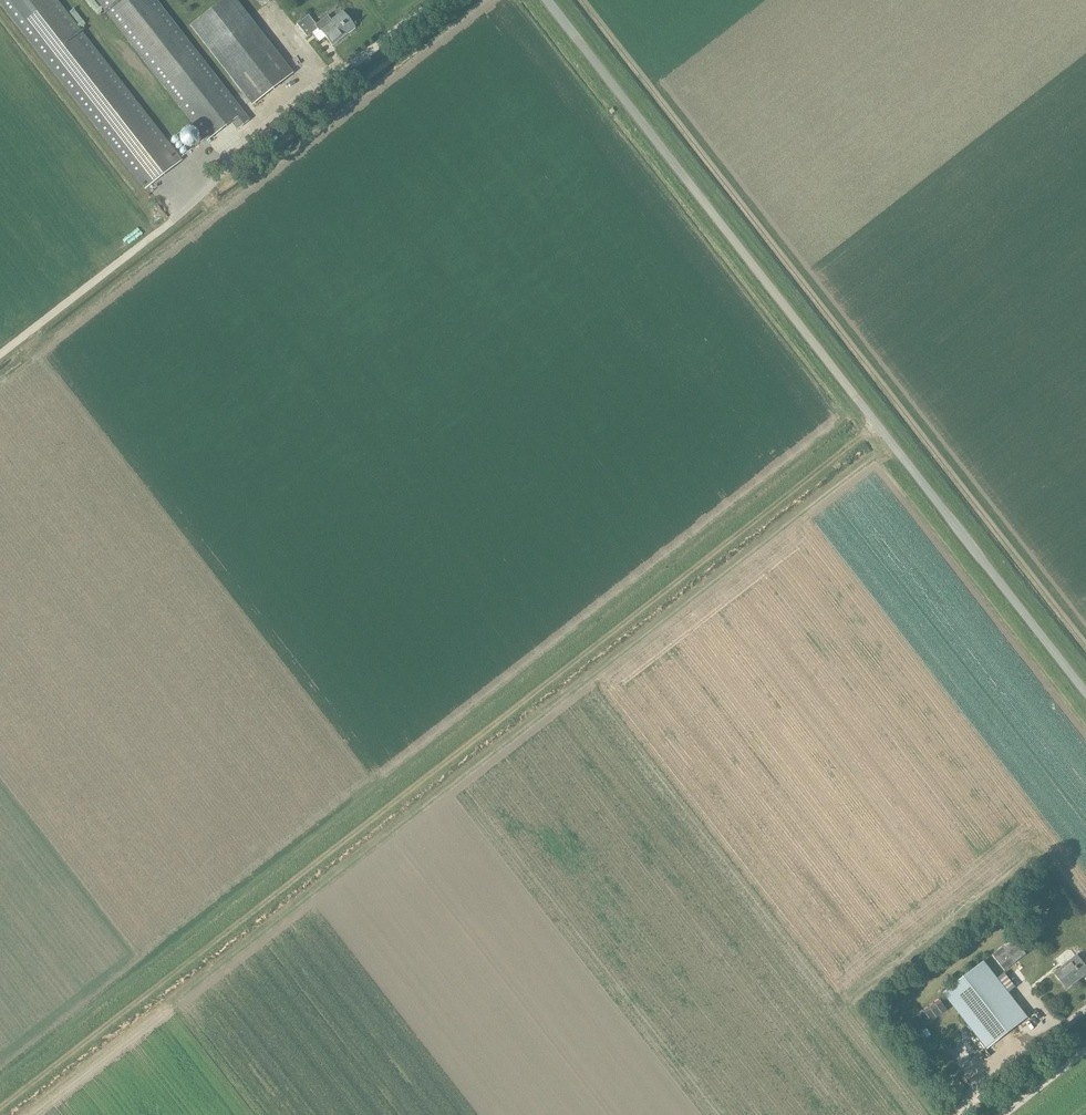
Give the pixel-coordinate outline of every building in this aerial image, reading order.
[(145,189),(181,161),(55,0),(0,0),(0,2),(145,189)] [(111,18),(207,141),(231,122),(237,130),(249,121),(155,0),(97,0),(111,18)] [(252,105),(292,74),(235,0),(223,0),(190,26),(252,105)] [(301,21),(296,24),(306,37),(311,33),(318,28),(331,45),(332,45),(332,44),(354,27),(354,28),(354,27),(342,12),(342,13),(331,21),(327,16),(316,25),(308,15),(301,21)] [(285,16),(276,23),(289,38),(298,30),(285,16)] [(187,132),(186,133),(184,134),(183,135),(183,136),(182,136),(182,137),(181,138),(181,140),(181,141),(181,142),(181,143),(181,144),(181,145),(182,146),(182,147),(183,148),(184,149),(185,149),(186,150),(187,151),(189,151),(190,151),(191,151),(193,151),(194,150),(196,150),(197,149),(198,148),(199,147),(199,146),(200,145),(200,143),(200,142),(200,141),(200,140),(200,139),(200,138),(199,136),(198,135),(197,134),(195,133),(194,132),(193,132),(192,132),(191,132),(189,132),(188,132),(187,132)] [(1066,989),(1067,989),(1066,988),(1085,973),(1085,967),(1077,956),(1076,956),(1077,957),(1055,974),(1054,973),(1054,974),(1066,989)] [(1027,1018),(983,962),(943,993),(987,1049),(1027,1018)] [(1015,967),(1003,972),(1007,982),(1019,978),(1015,967)] [(947,1034),(955,1028),(951,1022),(943,1028),(947,1034)]
